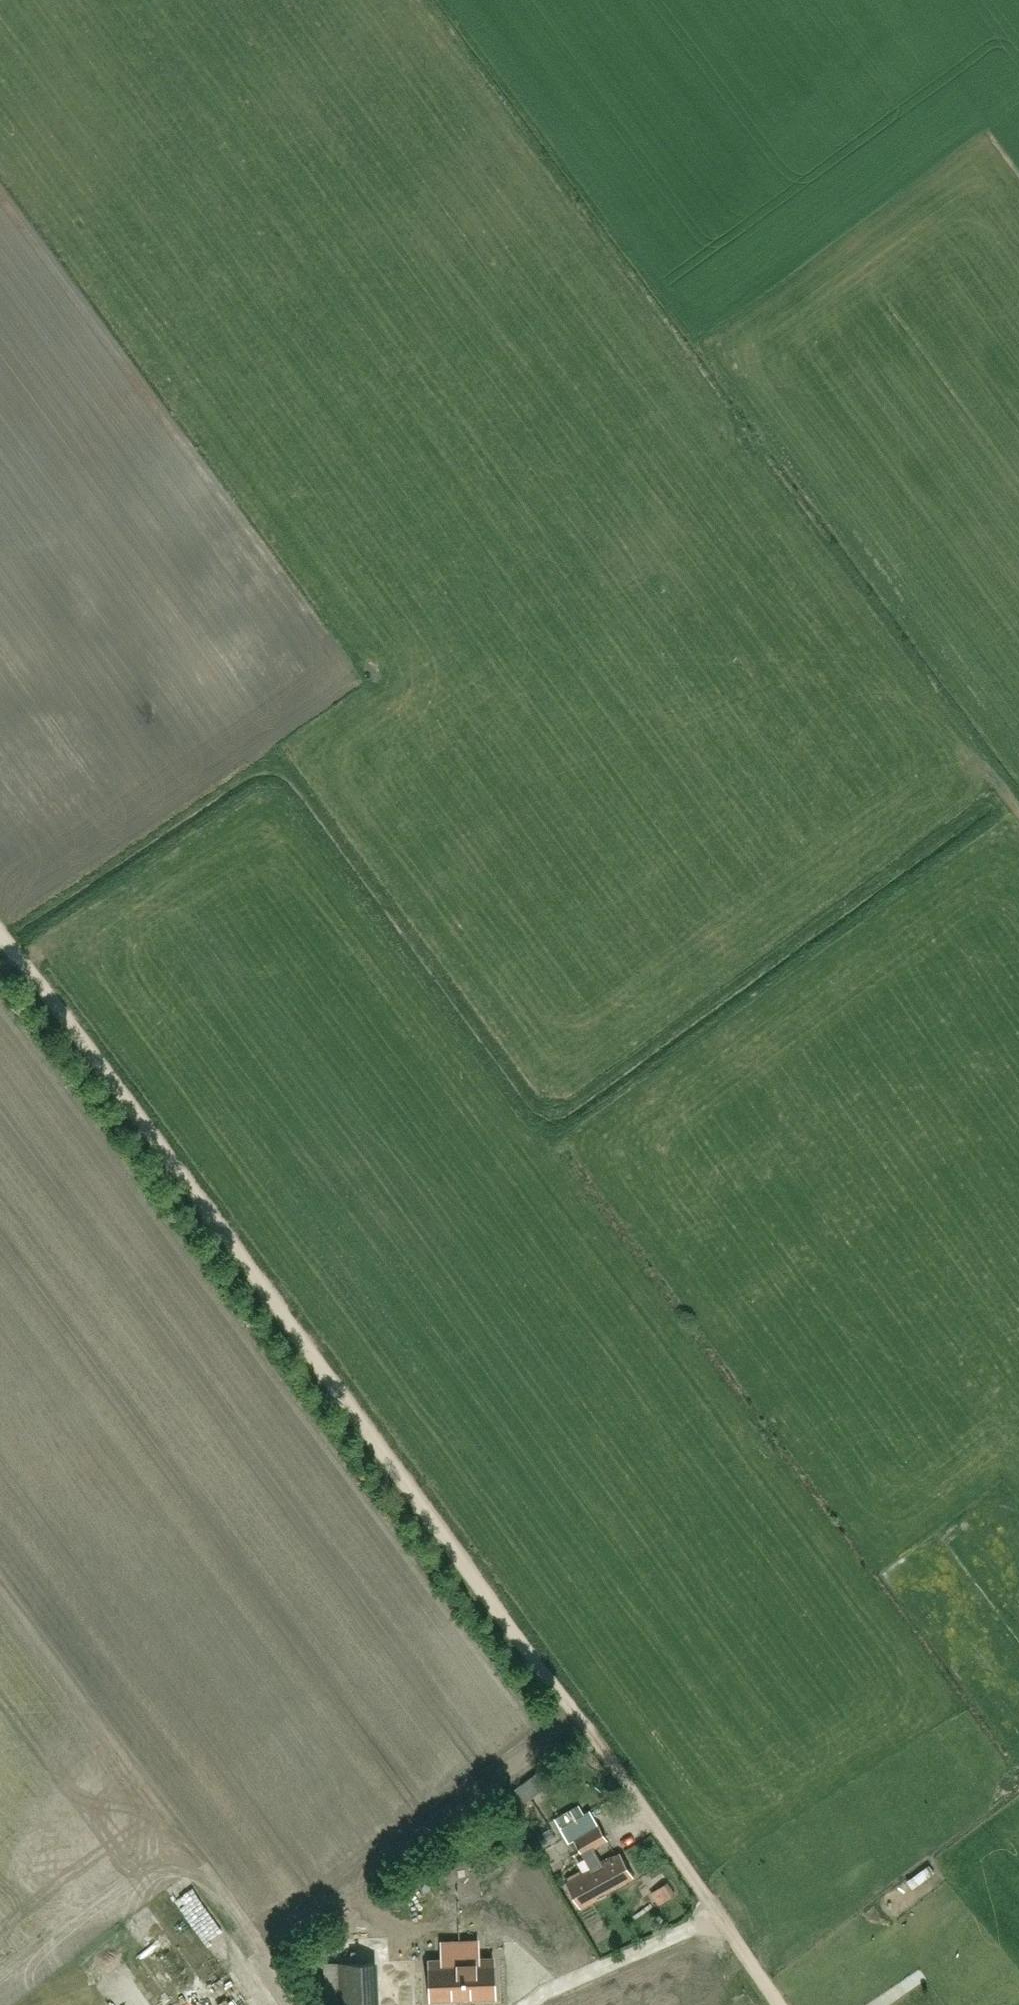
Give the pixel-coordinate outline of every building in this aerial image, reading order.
[(589,1810),(559,1827),(565,1838),(571,1834),(574,1839),(577,1837),(598,1825),(591,1813),(589,1810)] [(598,1895),(633,1875),(620,1853),(602,1863),(593,1847),(607,1839),(599,1825),(598,1825),(574,1839),(578,1846),(592,1869),(567,1883),(581,1907),(599,1897),(598,1895)] [(442,1960),(430,1960),(430,1974),(431,1985),(431,1999),(495,1996),(493,1958),(480,1958),(442,1960)] [(372,1961),(340,1962),(341,2004),(373,2004),(372,1961)] [(861,2004),(879,2004),(902,1988),(892,1974),(857,2001),(861,2004)]
